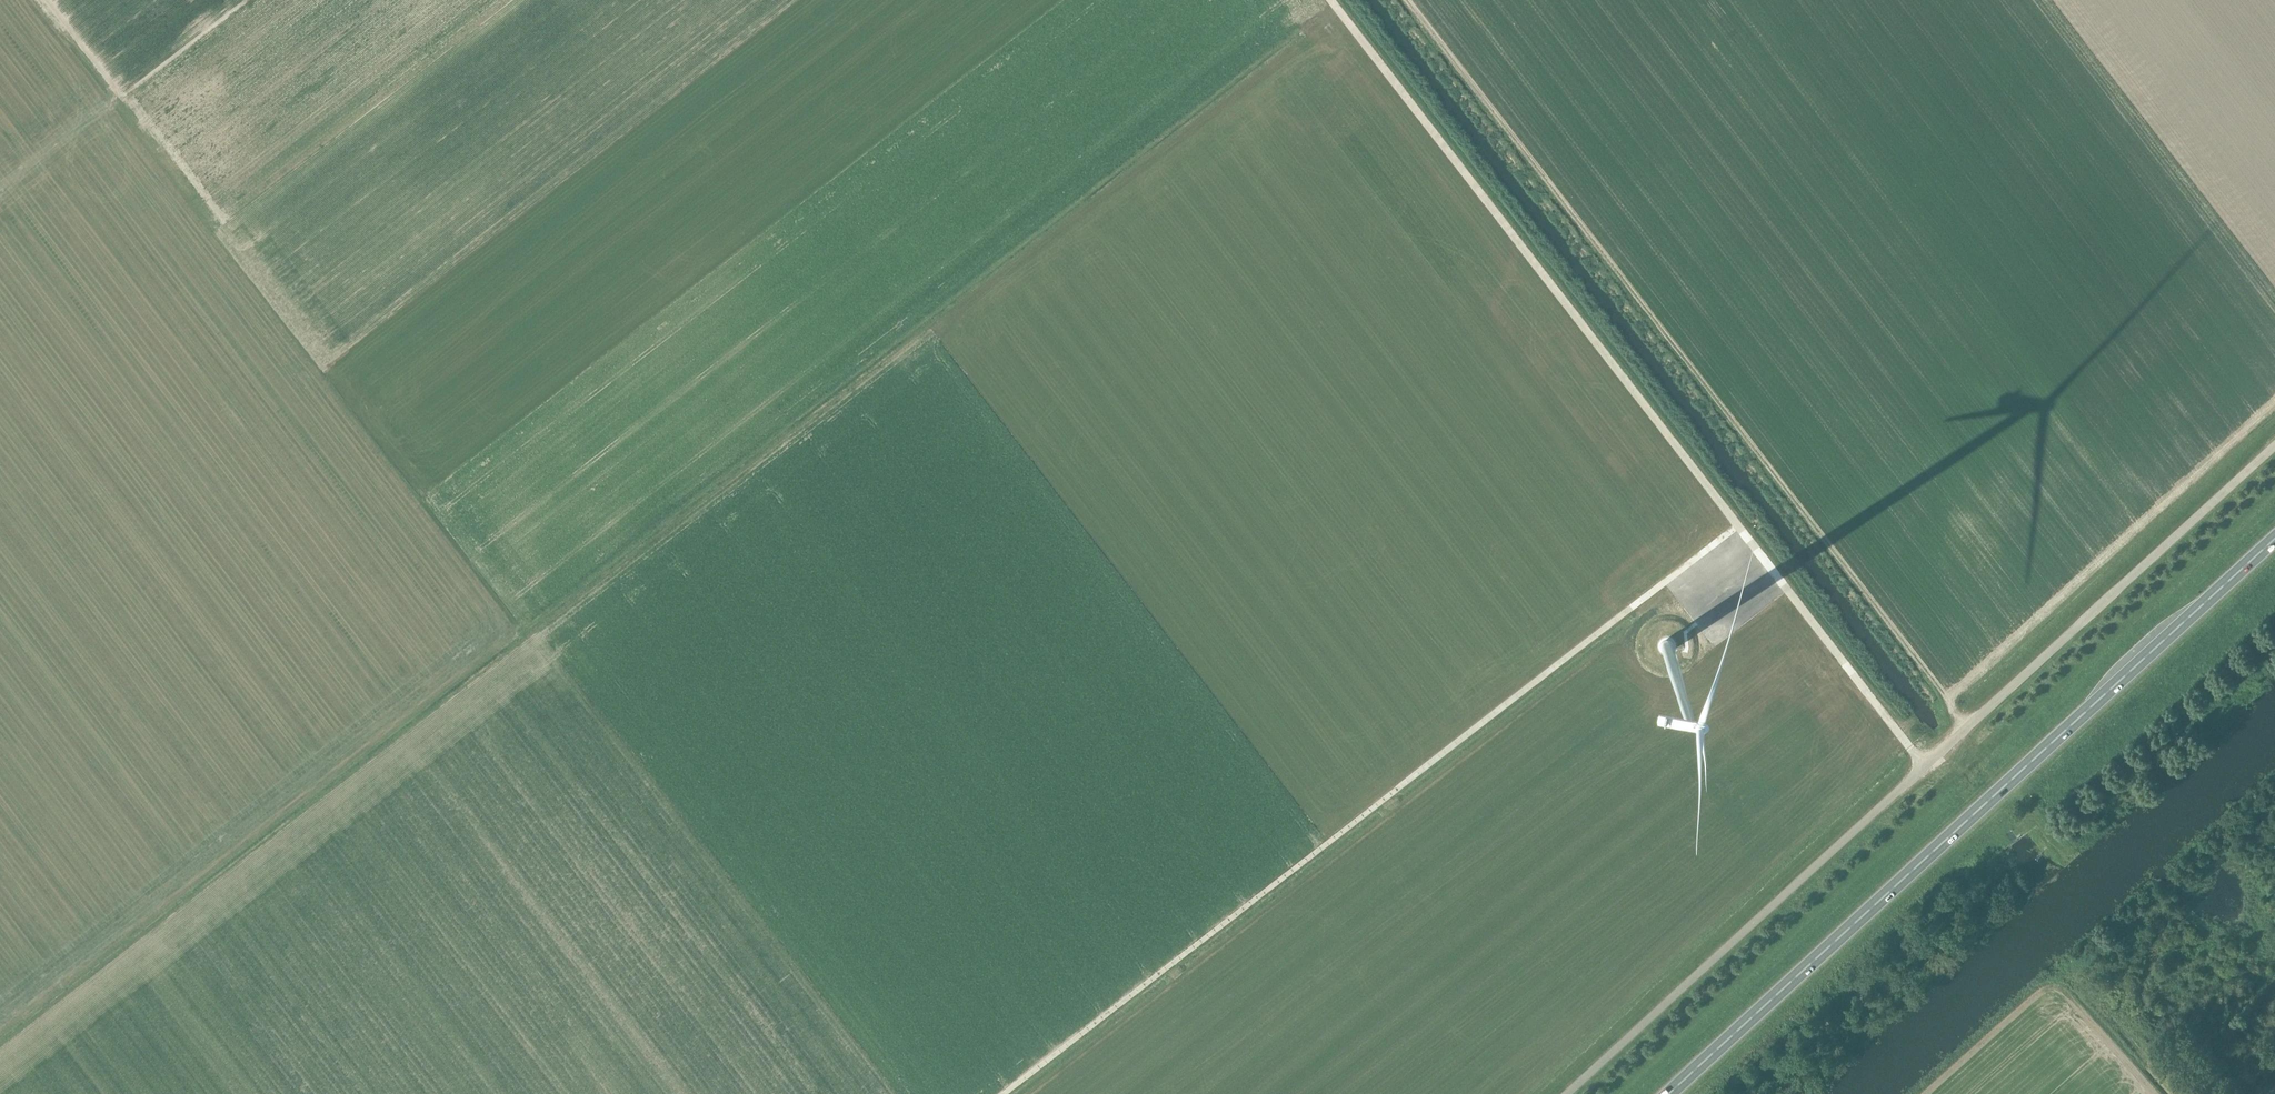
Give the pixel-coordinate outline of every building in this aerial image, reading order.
[(1674,647),(1674,646),(1674,645),(1673,644),(1673,643),(1672,642),(1672,641),(1671,641),(1670,640),(1669,640),(1668,640),(1667,639),(1666,640),(1665,640),(1664,640),(1663,641),(1662,641),(1662,642),(1661,643),(1661,644),(1660,645),(1660,646),(1660,647),(1661,648),(1661,649),(1662,650),(1662,651),(1663,652),(1664,652),(1665,653),(1666,653),(1667,653),(1668,653),(1669,653),(1670,652),(1671,652),(1672,651),(1672,650),(1673,649),(1673,648),(1674,647)]
